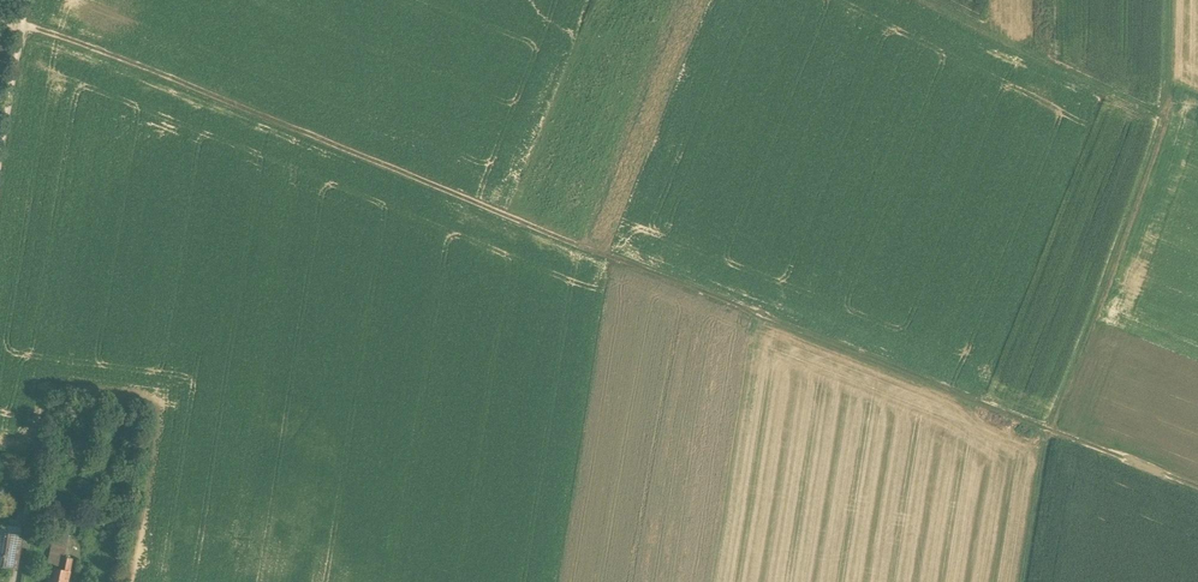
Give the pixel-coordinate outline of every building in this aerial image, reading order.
[(24,516),(20,538),(17,556),(25,557),(31,518),(24,516)] [(0,534),(0,562),(1,562),(0,566),(15,568),(17,556),(20,538),(0,534)] [(52,539),(49,555),(62,558),(63,558),(66,542),(63,542),(52,539)] [(47,568),(51,568),(59,570),(62,558),(49,555),(47,568)] [(63,558),(62,558),(59,570),(68,572),(71,560),(63,558)] [(51,568),(48,581),(66,581),(68,572),(59,570),(51,568)]
